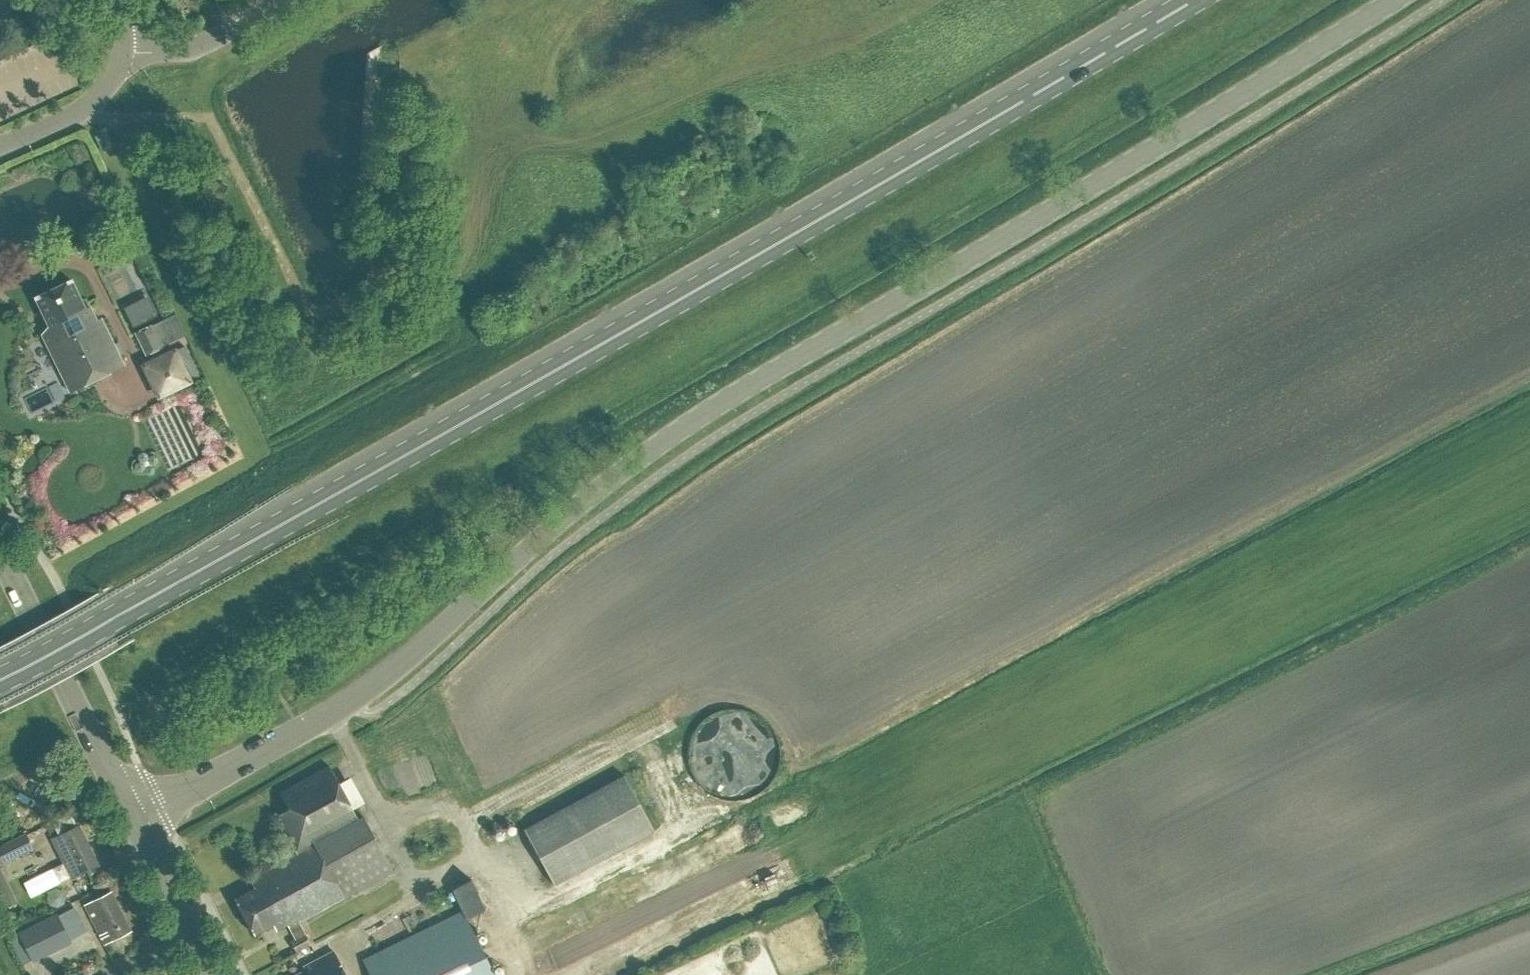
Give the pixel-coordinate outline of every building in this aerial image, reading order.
[(42,334),(70,392),(124,365),(101,318),(97,320),(89,306),(85,308),(71,279),(35,297),(49,326),(42,334)] [(151,303),(127,315),(134,327),(157,315),(151,303)] [(136,333),(146,354),(175,340),(165,318),(136,333)] [(146,368),(158,393),(161,393),(186,381),(188,378),(176,353),(172,353),(148,365),(146,368)] [(767,783),(774,774),(778,760),(778,747),(775,736),(770,727),(763,718),(752,712),(744,708),(733,706),(724,707),(715,709),(706,714),(698,720),(691,728),(687,737),(685,749),(684,759),(687,769),(693,780),(700,788),(709,795),(720,799),(727,800),(737,800),(747,798),(757,793),(767,783)] [(275,815),(295,851),(248,877),(253,886),(233,897),(253,933),(272,922),(276,929),(286,923),(294,937),(288,940),(295,952),(310,944),(298,922),(392,870),(362,817),(358,819),(328,766),(281,792),(289,807),(275,815)] [(522,827),(552,882),(652,828),(622,773),(522,827)] [(98,865),(78,825),(51,838),(71,878),(98,865)] [(0,846),(0,866),(15,858),(7,842),(0,846)] [(0,912),(14,906),(0,877),(0,912)] [(84,904),(104,944),(131,931),(111,891),(84,904)] [(463,913),(364,961),(370,974),(494,974),(463,913)] [(56,916),(20,933),(34,960),(69,942),(56,916)] [(334,950),(303,966),(305,970),(295,974),(346,974),(334,950)]
